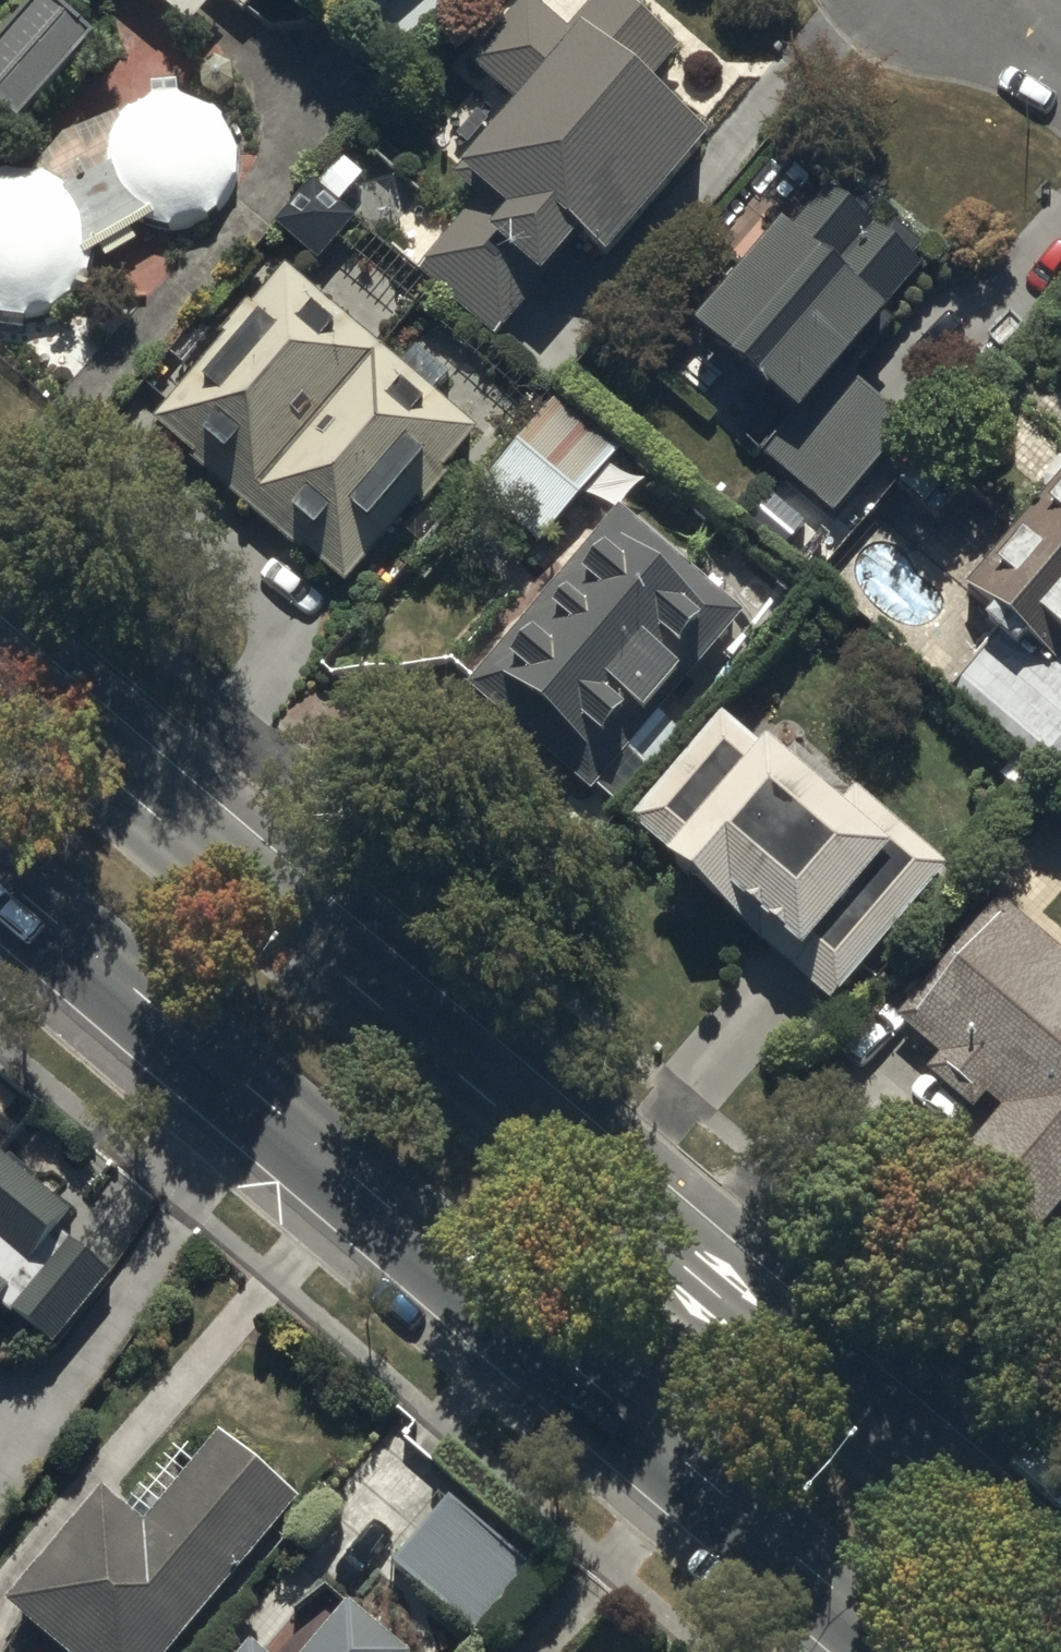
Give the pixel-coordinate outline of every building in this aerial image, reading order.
[(45,0),(44,0),(0,52),(0,118),(23,138),(100,47),(45,0)] [(14,0),(0,0),(0,17),(14,0)] [(412,75),(468,12),(453,0),(322,0),(412,75)] [(615,0),(601,0),(570,38),(527,3),(469,72),(516,110),(454,186),(478,206),(418,278),(504,348),(543,301),(548,305),(588,257),(620,284),(721,161),(651,104),(688,59),(615,0)] [(73,203),(68,199),(63,195),(57,192),(51,189),(45,187),(38,185),(32,184),(26,184),(19,184),(12,184),(6,186),(0,187),(0,330),(7,332),(13,333),(20,334),(26,334),(33,333),(39,332),(46,330),(52,328),(58,325),(63,322),(69,318),(74,314),(78,309),(82,304),(86,299),(89,293),(92,287),(94,281),(96,275),(97,270),(163,234),(168,235),(173,236),(179,236),(184,236),(190,236),(195,235),(200,234),(205,232),(210,229),(215,227),(219,223),(223,220),(227,216),(231,212),(234,207),(236,203),(239,198),(241,192),(242,187),(243,182),(243,176),(243,171),(243,165),(242,160),(240,155),(238,150),(236,145),(233,140),(230,136),(227,132),(223,128),(219,124),(214,121),(209,119),(204,116),(199,115),(194,113),(189,112),(183,112),(178,112),(172,112),(167,113),(162,115),(157,117),(152,119),(147,122),(143,125),(139,129),(135,132),(131,137),(128,141),(125,146),(123,151),(121,156),(120,161),(119,166),(119,172),(119,177),(119,183),(120,185),(73,203)] [(339,161),(276,233),(319,272),(358,228),(340,212),(365,185),(339,161)] [(717,330),(702,347),(793,429),(767,458),(840,523),(912,442),(853,389),(896,341),(885,332),(931,280),(919,269),(931,255),(856,188),(842,203),(833,195),(760,277),(748,267),(703,317),(717,330)] [(224,347),(155,433),(352,602),(484,448),(291,276),(256,317),(250,311),(221,345),(224,347)] [(563,404),(477,499),(540,557),(625,460),(563,404)] [(1009,627),(930,727),(1033,808),(1060,772),(1060,484),(972,598),(1009,627)] [(625,518),(465,697),(592,812),(752,625),(625,518)] [(680,865),(668,880),(836,1018),(952,882),(800,753),(783,773),(733,731),(645,835),(680,865)] [(942,1066),(931,1078),(982,1122),(990,1112),(1006,1125),(939,1202),(1019,1270),(1060,1221),(1060,955),(1006,908),(900,1030),(942,1066)] [(7,1313),(54,1351),(105,1288),(55,1248),(74,1225),(0,1165),(0,1323),(7,1313)] [(6,1611),(55,1651),(189,1651),(306,1514),(222,1442),(148,1529),(105,1494),(6,1611)] [(474,1650),(535,1580),(515,1562),(530,1544),(497,1515),(482,1532),(448,1503),(387,1574),(474,1650)] [(354,1611),(319,1651),(402,1651),(354,1611)]
